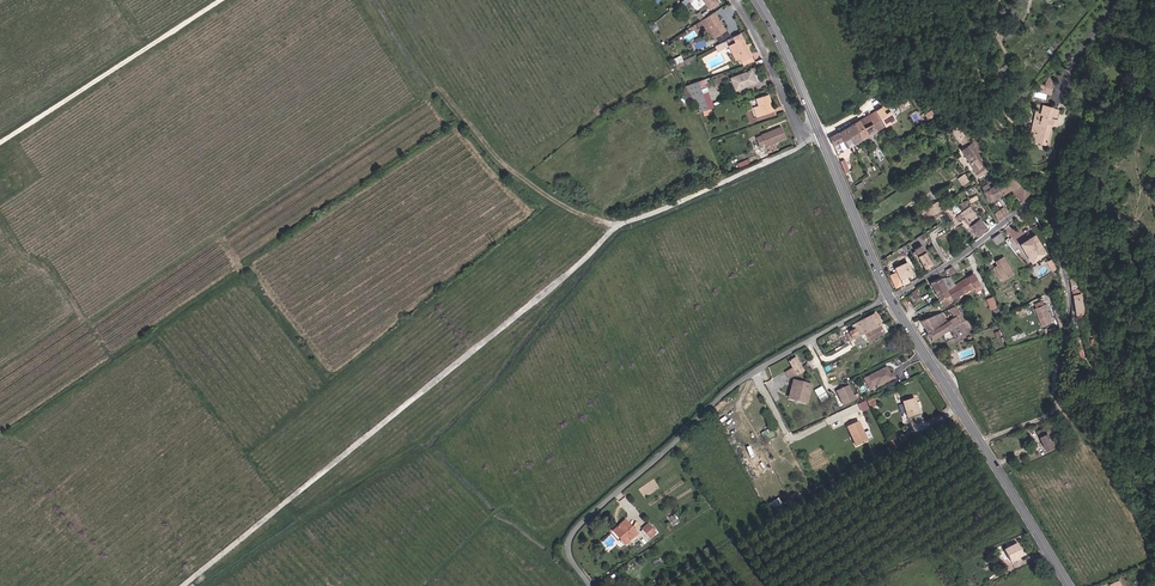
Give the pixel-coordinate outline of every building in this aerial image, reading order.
[(707,10),(717,3),(715,0),(700,0),(707,10)] [(707,17),(701,21),(709,32),(710,30),(715,38),(725,31),(713,13),(707,17)] [(728,39),(739,61),(749,56),(737,34),(728,39)] [(749,56),(739,61),(742,65),(751,61),(749,56)] [(760,80),(756,69),(752,71),(756,82),(760,80)] [(736,90),(756,82),(752,71),(752,70),(731,78),(736,90)] [(698,111),(713,107),(706,78),(684,84),(687,97),(693,96),(698,111)] [(1046,84),(1041,83),(1039,91),(1051,95),(1055,81),(1048,79),(1046,84)] [(750,107),(753,116),(758,114),(759,112),(770,107),(766,95),(753,99),(756,105),(750,107)] [(874,111),(884,127),(893,121),(885,106),(874,111)] [(853,125),(861,141),(883,127),(884,127),(874,111),(853,125)] [(1034,119),(1059,123),(1060,114),(1042,113),(1042,116),(1034,115),(1034,119)] [(1059,123),(1034,119),(1030,139),(1048,141),(1050,129),(1057,130),(1059,123)] [(853,125),(829,139),(837,157),(840,156),(839,154),(846,151),(846,150),(861,141),(853,125)] [(759,135),(753,138),(757,147),(782,137),(779,127),(758,134),(759,135)] [(959,140),(964,149),(969,147),(963,138),(959,140)] [(975,143),(969,147),(964,149),(961,151),(978,180),(986,174),(988,178),(993,175),(975,143)] [(846,159),(840,161),(845,173),(850,171),(846,159)] [(963,188),(969,184),(964,176),(958,180),(963,188)] [(997,186),(998,187),(1002,197),(1013,191),(1014,193),(1014,195),(1022,204),(1028,197),(1032,193),(1031,192),(1028,189),(1024,192),(1018,186),(1019,184),(1011,176),(1005,182),(997,186)] [(863,182),(855,186),(857,191),(865,186),(863,182)] [(981,188),(989,204),(994,201),(988,190),(990,190),(988,186),(988,185),(981,188)] [(988,190),(994,201),(995,200),(1002,197),(998,187),(997,186),(994,188),(990,190),(988,190)] [(997,204),(991,208),(994,214),(1001,211),(997,204)] [(928,209),(932,217),(941,212),(936,205),(928,209)] [(969,228),(979,220),(970,209),(956,220),(960,224),(964,222),(969,228)] [(1001,211),(994,214),(998,224),(1007,216),(1004,209),(1001,211)] [(987,230),(979,220),(969,228),(977,239),(987,230)] [(1029,229),(1033,237),(1041,248),(1049,259),(1050,258),(1046,240),(1037,224),(1029,229)] [(991,242),(996,249),(1004,243),(1000,236),(991,242)] [(1041,248),(1033,237),(1019,245),(1030,263),(1036,260),(1039,265),(1049,259),(1041,248)] [(1010,240),(1005,244),(1015,257),(1020,253),(1010,240)] [(932,266),(921,247),(914,251),(925,270),(932,266)] [(1003,259),(995,263),(997,267),(995,269),(1002,281),(1012,274),(1003,259)] [(894,270),(896,275),(890,277),(896,289),(908,283),(906,277),(911,275),(906,264),(894,270)] [(954,274),(951,268),(945,272),(948,278),(954,274)] [(945,291),(951,301),(979,285),(972,274),(959,283),(953,286),(945,291)] [(953,286),(948,278),(938,280),(931,285),(943,306),(951,301),(945,291),(953,286)] [(1072,296),(1074,309),(1075,309),(1075,315),(1081,315),(1081,308),(1080,304),(1083,304),(1082,301),(1083,301),(1082,294),(1078,295),(1077,292),(1073,292),(1073,295),(1072,296)] [(990,309),(996,307),(993,297),(987,298),(990,309)] [(1033,308),(1035,312),(1033,313),(1041,329),(1050,324),(1042,308),(1041,309),(1039,305),(1033,308)] [(864,336),(880,327),(874,315),(851,327),(854,332),(845,337),(848,344),(859,338),(864,336)] [(945,323),(941,315),(920,323),(927,334),(945,323)] [(953,319),(926,336),(930,342),(958,325),(954,319),(953,319)] [(885,335),(880,327),(864,336),(866,340),(869,344),(885,335)] [(795,377),(802,373),(795,360),(788,364),(791,369),(795,377)] [(791,369),(785,373),(789,380),(795,377),(791,369)] [(863,382),(867,391),(875,387),(876,390),(894,381),(892,376),(889,378),(886,370),(872,377),(873,378),(870,379),(869,378),(863,382)] [(811,389),(793,384),(789,398),(807,403),(811,389)] [(815,389),(820,400),(828,396),(822,386),(815,389)] [(848,389),(836,394),(841,404),(843,403),(845,407),(855,402),(848,389)] [(807,403),(789,398),(788,402),(806,407),(807,403)] [(875,409),(871,402),(866,405),(870,411),(875,409)] [(903,409),(907,425),(918,422),(914,406),(903,409)] [(856,449),(866,445),(862,436),(863,436),(858,425),(847,430),(856,449)] [(760,433),(765,441),(775,435),(770,427),(760,433)] [(1035,434),(1044,452),(1052,449),(1043,430),(1035,434)] [(872,442),(868,433),(863,436),(862,436),(866,445),(872,442)] [(617,528),(625,540),(639,530),(632,519),(617,528)] [(641,528),(650,538),(657,532),(648,522),(641,528)] [(641,535),(639,530),(625,540),(628,544),(641,535)] [(1017,547),(1005,554),(1010,564),(1023,557),(1017,547)] [(590,580),(595,585),(600,582),(596,577),(590,580)]
